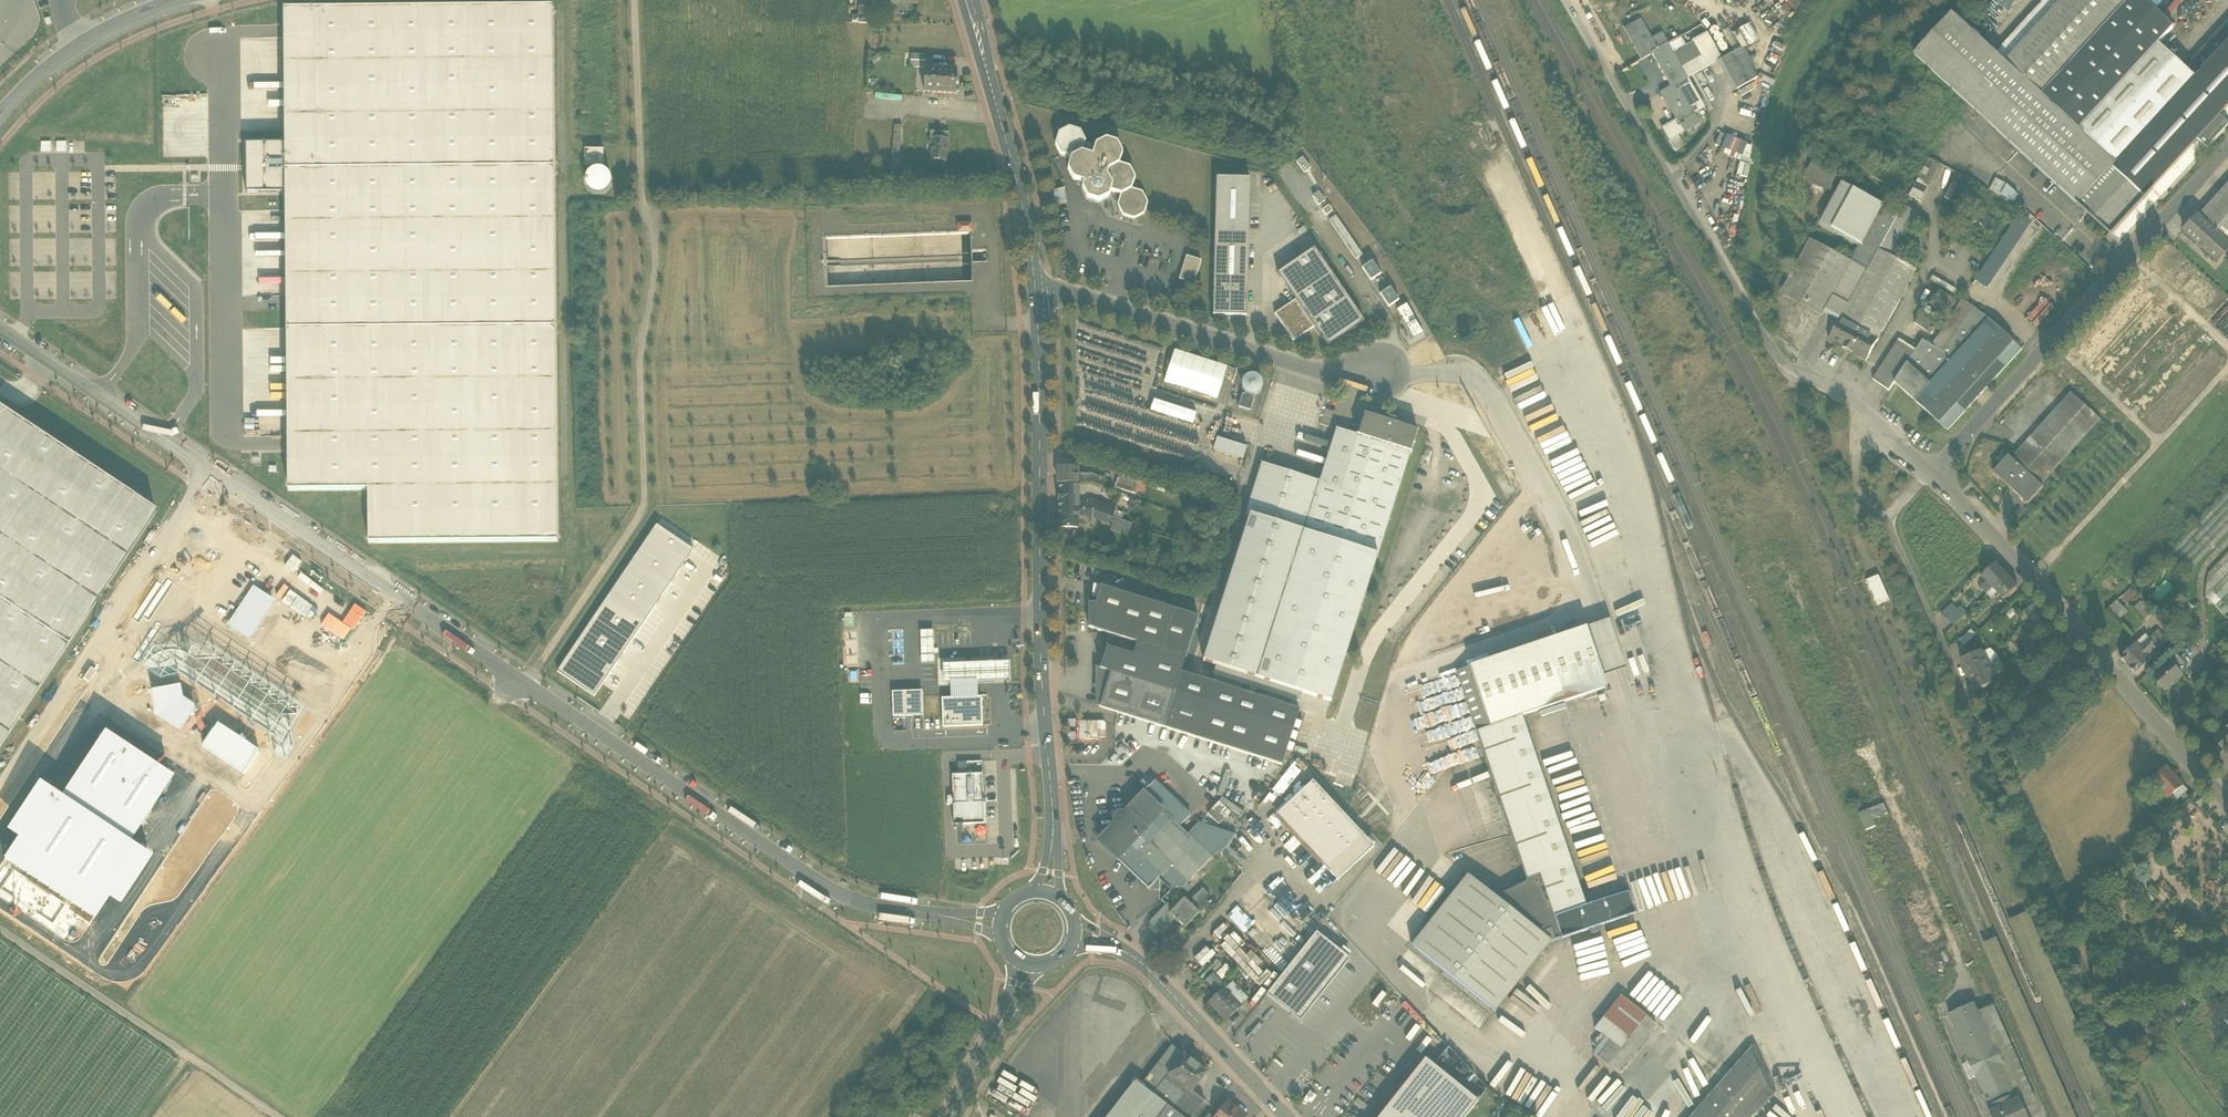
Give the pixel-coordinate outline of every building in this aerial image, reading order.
[(2020,27),(2016,32),(1995,55),(1952,15),(1914,56),(2110,235),(2111,236),(2145,200),(2111,170),(2116,164),(2079,131),(2042,98),(2121,11),(2108,0),(2045,0),(2020,27)] [(2140,0),(2108,0),(2121,11),(2042,98),(2079,131),(2157,45),(2157,46),(2172,29),(2140,0)] [(859,24),(869,24),(869,8),(859,7),(859,24)] [(285,10),(286,143),(286,193),(289,491),(368,490),(369,543),(558,542),(553,8),(285,10)] [(2202,70),(2227,41),(2227,18),(2190,60),(2202,70)] [(1624,29),(1641,59),(1652,53),(1667,44),(1661,34),(1651,39),(1640,20),(1624,29)] [(1692,43),(1693,44),(1700,56),(1680,67),(1687,79),(1717,63),(1721,61),(1720,60),(1721,59),(1707,34),(1692,43)] [(1680,37),(1668,45),(1674,55),(1686,48),(1680,37)] [(2227,94),(2227,41),(2202,70),(2227,94)] [(1693,44),(1686,48),(1674,55),(1668,45),(1667,44),(1652,53),(1671,87),(1676,84),(1676,85),(1687,79),(1680,67),(1700,56),(1693,44)] [(2079,131),(2116,164),(2194,79),(2157,46),(2157,45),(2079,131)] [(1721,61),(1737,89),(1757,78),(1740,48),(1721,59),(1720,60),(1721,61)] [(878,55),(870,60),(873,65),(881,59),(878,55)] [(1721,61),(1717,63),(1733,92),(1737,89),(1721,61)] [(926,97),(931,97),(931,94),(955,95),(957,70),(926,69),(925,69),(924,93),(926,93),(926,97)] [(2145,200),(2197,142),(2219,118),(2227,108),(2227,94),(2202,70),(2194,79),(2116,164),(2111,170),(2145,200)] [(1687,79),(1676,85),(1676,84),(1671,87),(1660,93),(1676,120),(1683,132),(1699,124),(1693,114),(1704,108),(1687,79)] [(2219,118),(2226,125),(2227,123),(2227,108),(2219,118)] [(2226,125),(2219,118),(2197,142),(2204,149),(2206,151),(2227,127),(2226,125)] [(1662,128),(1669,141),(1677,136),(1683,132),(1676,120),(1662,128)] [(1123,216),(1134,219),(1144,214),(1148,203),(1142,193),(1132,189),(1135,178),(1130,168),(1119,165),(1122,154),(1117,144),(1106,140),(1096,146),(1092,156),(1082,153),(1085,142),(1080,132),(1069,129),(1059,134),(1055,145),(1061,155),(1071,159),(1068,169),(1073,180),(1084,183),(1082,188),(1087,199),(1099,202),(1109,197),(1111,192),(1121,195),(1117,205),(1123,216)] [(949,134),(930,132),(930,138),(948,140),(949,134)] [(1721,148),(1727,135),(1720,132),(1714,145),(1721,148)] [(1747,144),(1727,135),(1721,148),(1718,153),(1739,162),(1747,144)] [(1677,136),(1669,141),(1675,152),(1684,147),(1677,136)] [(948,140),(930,138),(929,144),(932,144),(931,160),(946,162),(948,140)] [(2152,206),(2204,149),(2197,142),(2145,200),(2152,206)] [(52,143),(42,143),(42,154),(52,153),(52,143)] [(67,143),(57,143),(57,153),(67,153),(67,143)] [(286,193),(286,143),(246,143),(246,167),(247,192),(286,193)] [(1752,146),(1747,144),(1739,162),(1748,164),(1752,146)] [(604,150),(585,149),(585,165),(604,165),(604,150)] [(1910,197),(1920,203),(1941,164),(1931,159),(1910,197)] [(1748,164),(1739,162),(1735,176),(1747,178),(1750,165),(1748,164)] [(1804,181),(1831,191),(1833,186),(1833,185),(1837,173),(1812,164),(1807,176),(1806,176),(1804,181)] [(589,190),(597,194),(606,192),(611,185),(610,176),(604,170),(595,169),(588,174),(586,182),(589,190)] [(1216,178),(1213,291),(1246,292),(1250,179),(1216,178)] [(1948,195),(1953,197),(1959,185),(1950,180),(1938,203),(1942,206),(1948,195)] [(1991,191),(2002,197),(2008,187),(1996,181),(1991,191)] [(1821,224),(1861,246),(1862,246),(1883,206),(1843,184),(1821,224)] [(2201,218),(2227,242),(2227,188),(2201,218)] [(1051,190),(1053,206),(1066,204),(1065,189),(1051,190)] [(1899,215),(1883,206),(1862,246),(1861,246),(1854,258),(1870,267),(1880,250),(1899,215)] [(1899,215),(1880,250),(1890,256),(1915,211),(1904,206),(1899,215)] [(1979,226),(1991,232),(1996,222),(1984,216),(1979,226)] [(2227,252),(2227,242),(2201,218),(2199,216),(2187,230),(2220,260),(2227,252)] [(1329,221),(1356,260),(1362,255),(1336,217),(1329,221)] [(1976,282),(1987,288),(2030,224),(2020,217),(1980,276),(1976,282)] [(2026,255),(2034,239),(2030,237),(2034,230),(2029,227),(2017,250),(2026,255)] [(1783,291),(1824,313),(1852,262),(1846,259),(1811,240),(1783,291)] [(1277,274),(1295,300),(1314,328),(1327,347),(1364,322),(1314,249),(1277,274)] [(1870,267),(1841,320),(1879,340),(1917,270),(1890,256),(1880,250),(1870,267)] [(1841,320),(1870,267),(1854,258),(1848,255),(1846,259),(1852,262),(1824,313),(1840,322),(1841,320)] [(1179,280),(1194,284),(1201,261),(1186,256),(1179,280)] [(1362,268),(1371,282),(1379,276),(1381,275),(1372,262),(1362,268)] [(1371,282),(1380,295),(1388,289),(1379,276),(1371,282)] [(2077,353),(2145,415),(2207,346),(2155,299),(2156,298),(2140,283),(2077,353)] [(1390,288),(1388,289),(1380,295),(1389,308),(1399,301),(1390,288)] [(1213,291),(1213,316),(1246,317),(1246,292),(1213,291)] [(1822,317),(1824,313),(1783,291),(1781,295),(1822,317)] [(1293,342),(1314,328),(1295,300),(1274,314),(1293,342)] [(1963,301),(1933,347),(1941,352),(1972,306),(1963,301)] [(1423,334),(1406,304),(1396,310),(1413,340),(1423,334)] [(1798,305),(1796,309),(1820,321),(1821,318),(1798,305)] [(1895,383),(1913,400),(1989,319),(1972,306),(1941,352),(1933,347),(1923,341),(1916,351),(1895,383)] [(1820,321),(1796,309),(1787,326),(1810,339),(1820,321)] [(1916,325),(1932,335),(1939,324),(1923,314),(1916,325)] [(1913,400),(1938,423),(2014,342),(1989,319),(1913,400)] [(1879,340),(1841,320),(1840,322),(1829,341),(1867,362),(1879,340)] [(1810,339),(1787,326),(1782,335),(1806,347),(1810,339)] [(1889,391),(1895,383),(1916,351),(1900,341),(1873,381),(1889,391)] [(2022,350),(2014,342),(1938,423),(1946,431),(2022,350)] [(1228,367),(1174,350),(1163,383),(1217,400),(1228,367)] [(1261,389),(1262,385),(1261,381),(1258,378),(1255,376),(1251,376),(1247,377),(1244,379),(1242,383),(1242,387),(1243,390),(1245,393),(1249,395),(1253,396),(1256,395),(1260,392),(1261,389)] [(1249,395),(1245,393),(1245,395),(1242,395),(1238,408),(1250,411),(1254,398),(1252,398),(1253,396),(1249,395)] [(2073,394),(2012,460),(2041,486),(2102,420),(2073,394)] [(1196,414),(1154,400),(1150,412),(1193,425),(1196,414)] [(0,410),(0,746),(155,512),(0,410)] [(1357,436),(1410,453),(1417,431),(1364,415),(1357,436)] [(1336,429),(1319,482),(1341,489),(1357,436),(1356,435),(1356,436),(1336,429)] [(1331,702),(1410,453),(1357,436),(1341,489),(1319,482),(1257,679),(1331,702)] [(1213,451),(1243,461),(1247,448),(1217,438),(1213,451)] [(2044,488),(2041,486),(2012,460),(2010,457),(1994,474),(2028,505),(2044,488)] [(1203,662),(1257,679),(1319,482),(1261,464),(1245,515),(1249,517),(1203,662)] [(1059,484),(1078,485),(1078,476),(1079,475),(1078,469),(1067,469),(1067,467),(1059,467),(1058,484),(1059,484)] [(1092,476),(1079,475),(1078,476),(1078,485),(1092,485),(1092,476)] [(1115,485),(1138,493),(1141,483),(1118,475),(1115,485)] [(1092,476),(1092,485),(1100,488),(1104,480),(1092,476)] [(1078,493),(1078,485),(1059,484),(1059,493),(1078,493)] [(1059,511),(1078,510),(1078,505),(1078,493),(1059,493),(1058,493),(1058,503),(1059,503),(1059,511)] [(1087,504),(1078,505),(1078,510),(1092,510),(1092,503),(1093,503),(1093,502),(1087,502),(1087,504)] [(1115,511),(1093,503),(1092,503),(1092,510),(1112,518),(1115,511)] [(1078,528),(1078,517),(1078,510),(1059,511),(1059,518),(1058,518),(1058,528),(1078,528)] [(1110,523),(1112,518),(1092,510),(1078,510),(1078,517),(1087,517),(1087,520),(1093,520),(1093,519),(1109,525),(1110,523)] [(1115,523),(1129,528),(1131,524),(1112,518),(1110,523),(1114,524),(1115,523)] [(1112,531),(1127,536),(1129,528),(1115,523),(1114,524),(1112,531)] [(657,526),(558,673),(594,697),(694,551),(657,526)] [(685,535),(681,541),(695,550),(699,543),(685,535)] [(2208,572),(2206,597),(2227,618),(2227,617),(2227,552),(2208,572)] [(1988,584),(1993,589),(2007,575),(1996,564),(1982,577),(1988,584)] [(2017,586),(2007,575),(1993,589),(2003,599),(2017,586)] [(1867,581),(1877,606),(1890,600),(1879,576),(1867,581)] [(1982,589),(1987,595),(1993,589),(1988,584),(1982,589)] [(1137,643),(1163,651),(1175,611),(1101,588),(1096,605),(1089,605),(1089,628),(1137,643)] [(273,602),(255,589),(230,626),(249,639),(273,602)] [(2120,618),(2127,612),(2118,601),(2110,607),(2120,618)] [(2134,609),(2144,620),(2151,614),(2141,603),(2134,609)] [(1947,620),(1948,619),(1957,610),(1952,605),(1941,615),(1947,620)] [(2024,613),(2030,619),(2039,611),(2033,605),(2024,613)] [(1961,607),(1957,610),(1948,619),(1954,625),(1967,613),(1961,607)] [(1199,618),(1175,611),(1163,651),(1186,658),(1199,618)] [(2045,618),(2039,611),(2030,619),(2036,626),(2045,618)] [(2019,617),(2025,624),(2030,619),(2024,613),(2019,617)] [(153,616),(145,628),(150,631),(158,619),(153,616)] [(2036,626),(2030,619),(2025,624),(2032,631),(2036,626)] [(1609,620),(1586,628),(1602,676),(1625,668),(1609,620)] [(1476,732),(1528,882),(1539,875),(1561,938),(1561,939),(1635,914),(1628,892),(1585,906),(1521,716),(1564,702),(1606,688),(1602,676),(1586,628),(1544,642),(1469,667),(1490,727),(1476,732)] [(920,632),(921,665),(935,664),(933,631),(920,632)] [(2150,641),(2153,644),(2162,636),(2158,633),(2150,641)] [(1964,637),(1969,642),(1973,638),(1968,634),(1964,637)] [(2166,641),(2162,636),(2153,644),(2158,649),(2166,641)] [(1956,645),(1961,650),(1969,642),(1964,637),(1956,645)] [(307,710),(199,639),(193,647),(153,647),(140,666),(161,680),(180,677),(269,736),(272,754),(286,763),(296,748),(293,731),(307,710)] [(2121,659),(2128,667),(2153,644),(2150,641),(2141,649),(2137,644),(2121,659)] [(1107,684),(1099,708),(1164,728),(1181,673),(1186,658),(1163,651),(1137,643),(1133,656),(1107,647),(1100,669),(1111,673),(1107,684)] [(2158,649),(2153,644),(2128,667),(2136,675),(2152,661),(2149,658),(2158,649)] [(1983,653),(1989,668),(1998,656),(1991,649),(1983,653)] [(1962,661),(1968,676),(1989,668),(1983,653),(1982,652),(1962,661)] [(2005,672),(1998,656),(1989,668),(1993,678),(2005,672)] [(2163,691),(2165,693),(2183,676),(2177,669),(2184,664),(2177,656),(2154,678),(2160,685),(2157,687),(2162,692),(2163,691)] [(943,684),(950,684),(977,683),(1010,682),(1010,662),(943,665),(943,684)] [(1455,671),(1476,732),(1490,727),(1469,667),(1455,671)] [(83,679),(88,683),(96,672),(90,668),(83,679)] [(1096,681),(1107,684),(1111,673),(1100,669),(1096,668),(1096,681)] [(1993,678),(1989,668),(1968,676),(1975,692),(1996,683),(1993,678)] [(1299,710),(1193,677),(1181,673),(1164,728),(1282,765),(1299,710)] [(1107,684),(1096,681),(1095,681),(1095,706),(1099,708),(1107,684)] [(950,684),(951,699),(978,698),(977,683),(950,684)] [(173,725),(181,731),(195,709),(182,700),(179,688),(171,689),(164,691),(155,693),(159,717),(167,721),(173,725)] [(892,693),(893,717),(923,716),(922,691),(892,693)] [(942,699),(943,728),(982,727),(981,698),(978,698),(951,699),(942,699)] [(222,719),(209,710),(190,739),(203,748),(203,747),(219,725),(222,719)] [(1099,722),(1085,722),(1085,740),(1098,740),(1099,738),(1105,738),(1105,724),(1103,722),(1099,722)] [(260,752),(219,725),(203,747),(244,775),(260,752)] [(2215,740),(2225,751),(2227,748),(2227,728),(2215,740)] [(170,779),(103,735),(60,800),(127,844),(170,779)] [(2225,751),(2215,740),(2203,752),(2222,773),(2227,768),(2227,754),(2225,751)] [(958,776),(982,775),(982,762),(957,763),(958,776)] [(2153,781),(2168,799),(2170,797),(2183,786),(2167,769),(2153,781)] [(958,776),(952,776),(953,797),(953,798),(951,798),(951,805),(953,805),(953,806),(954,826),(973,825),(984,824),(983,812),(980,809),(980,804),(983,804),(983,803),(982,775),(958,776)] [(1276,815),(1329,872),(1365,838),(1312,781),(1276,815)] [(1218,851),(1220,853),(1224,850),(1236,834),(1198,823),(1187,834),(1179,827),(1190,816),(1155,782),(1126,812),(1117,812),(1112,818),(1113,826),(1098,842),(1148,890),(1158,880),(1170,891),(1176,887),(1181,890),(1218,851)] [(60,800),(38,785),(13,822),(24,830),(4,860),(71,904),(92,918),(93,919),(113,888),(124,896),(149,859),(127,844),(60,800)] [(2187,791),(2183,786),(2170,797),(2174,802),(2187,791)] [(986,803),(983,803),(983,804),(980,804),(980,809),(983,812),(984,824),(973,825),(973,826),(987,825),(986,803)] [(1884,803),(1869,810),(1874,820),(1889,814),(1884,803)] [(1876,827),(1874,820),(1869,810),(1868,808),(1859,812),(1867,831),(1876,827)] [(1374,847),(1365,838),(1329,872),(1337,881),(1374,847)] [(1551,942),(1561,938),(1539,875),(1528,882),(1495,898),(1551,942)] [(1495,1012),(1551,942),(1495,898),(1468,876),(1412,945),(1495,1012)] [(1194,900),(1189,905),(1199,915),(1211,902),(1208,898),(1210,897),(1202,889),(1192,899),(1194,900)] [(1184,930),(1199,915),(1189,905),(1184,900),(1173,911),(1169,915),(1174,920),(1184,930)] [(71,904),(68,909),(89,923),(92,918),(71,904)] [(1149,923),(1160,934),(1174,920),(1169,915),(1173,911),(1167,905),(1149,923)] [(72,921),(60,914),(58,917),(60,919),(59,922),(68,928),(72,921)] [(1289,1013),(1300,1021),(1308,1011),(1350,959),(1316,932),(1266,995),(1289,1013)] [(1205,983),(1218,996),(1223,991),(1219,986),(1222,984),(1214,975),(1205,983)] [(1224,990),(1223,991),(1218,996),(1209,1004),(1225,1021),(1240,1007),(1224,990)] [(1657,1025),(1620,996),(1602,1018),(1613,1027),(1607,1034),(1613,1038),(1598,1057),(1597,1058),(1618,1074),(1657,1025)] [(1975,1078),(1977,1077),(2002,1065),(2004,1065),(1995,1046),(1994,1047),(1991,1040),(1980,1017),(1975,1004),(1949,1016),(1969,1058),(1967,1059),(1975,1078)] [(2004,1065),(2002,1065),(2017,1101),(2020,1099),(2026,1111),(2034,1108),(2038,1106),(1995,1010),(1980,1017),(1991,1040),(1994,1047),(1995,1046),(2004,1065)] [(1289,1013),(1288,1014),(1300,1024),(1310,1012),(1308,1011),(1300,1021),(1289,1013)] [(1613,1027),(1602,1018),(1594,1028),(1605,1037),(1593,1052),(1598,1057),(1613,1038),(1607,1034),(1613,1027)] [(1146,1080),(1161,1092),(1172,1078),(1168,1075),(1183,1055),(1172,1047),(1146,1080)] [(1767,1088),(1750,1049),(1749,1049),(1725,1076),(1689,1116),(1742,1116),(1767,1088)] [(1172,1078),(1191,1093),(1192,1092),(1206,1073),(1183,1055),(1168,1075),(1172,1078)] [(1386,1114),(1389,1116),(1392,1116),(1433,1065),(1425,1059),(1379,1116),(1383,1116),(1386,1114)] [(1503,1075),(1501,1077),(1506,1082),(1517,1070),(1506,1061),(1498,1070),(1503,1075)] [(1433,1065),(1392,1116),(1465,1116),(1478,1101),(1433,1065)] [(1989,1113),(2017,1101),(2002,1065),(1977,1077),(1987,1100),(1984,1101),(1989,1113)] [(1161,1092),(1157,1097),(1142,1116),(1193,1116),(1205,1102),(1192,1092),(1191,1093),(1172,1078),(1161,1092)] [(1142,1086),(1157,1097),(1161,1092),(1146,1080),(1142,1086)] [(1142,1086),(1135,1081),(1107,1116),(1118,1116),(1142,1086)] [(1157,1097),(1142,1086),(1118,1116),(1142,1116),(1157,1097)] [(2026,1111),(2024,1107),(2020,1099),(2017,1101),(1989,1113),(1991,1116),(2028,1116),(2026,1111)] [(1246,1116),(1227,1101),(1214,1116),(1245,1116),(1246,1116)]
